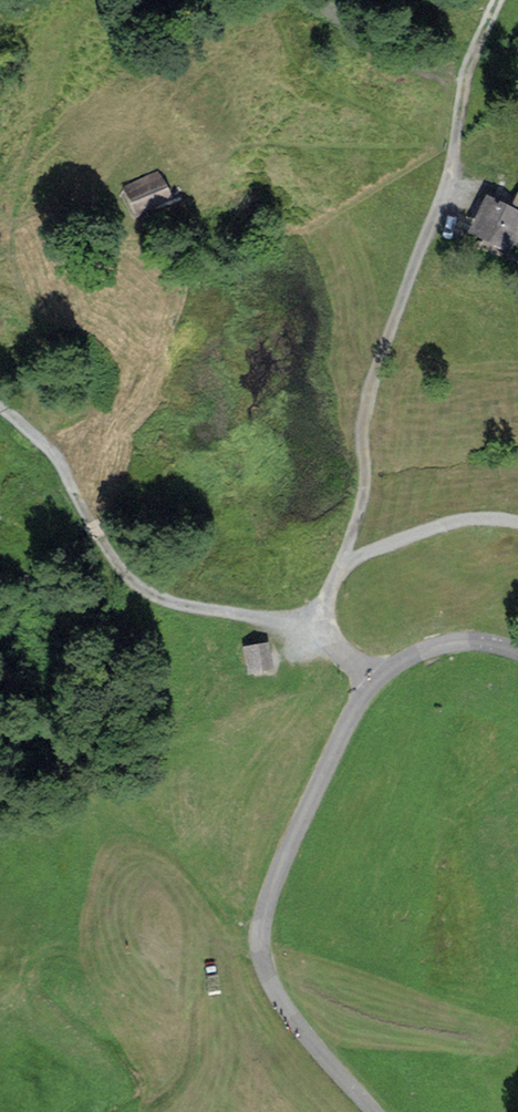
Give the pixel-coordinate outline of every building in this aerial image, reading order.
[(143,162),(156,194),(196,179),(184,146),(143,162)] [(517,231),(517,201),(506,195),(494,219),(517,231)] [(246,644),(249,673),(280,670),(277,641),(246,644)]
